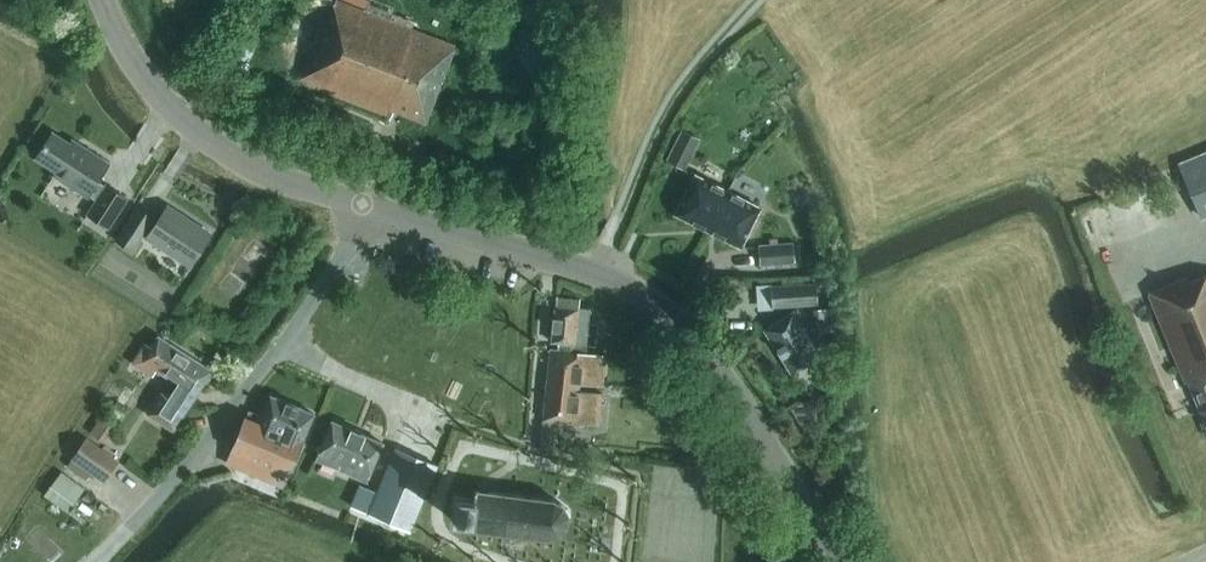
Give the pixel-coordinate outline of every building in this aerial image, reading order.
[(454,44),(339,0),(335,0),(326,21),(322,19),(299,80),(389,115),(391,109),(426,122),(454,44)] [(367,8),(370,0),(346,0),(367,8)] [(700,138),(681,128),(667,159),(686,168),(700,138)] [(79,150),(53,132),(36,158),(57,172),(55,175),(88,197),(89,195),(97,201),(89,214),(109,227),(127,198),(107,185),(106,186),(98,181),(109,164),(81,146),(79,150)] [(1184,170),(1181,164),(1180,164),(1201,216),(1205,214),(1205,161),(1184,170)] [(708,230),(728,191),(695,174),(675,213),(708,230)] [(761,207),(728,191),(708,230),(741,247),(761,207)] [(191,264),(210,234),(168,206),(155,225),(151,222),(155,218),(138,207),(117,239),(133,250),(146,230),(150,233),(148,237),(191,264)] [(794,261),(793,241),(758,244),(760,264),(794,261)] [(1191,281),(1189,277),(1150,292),(1188,384),(1191,383),(1205,421),(1205,275),(1191,281)] [(782,287),(783,304),(817,301),(816,284),(782,287)] [(596,346),(599,324),(589,323),(590,309),(579,308),(580,299),(557,297),(556,306),(556,305),(552,341),(596,346)] [(765,329),(794,375),(823,357),(794,311),(765,329)] [(211,369),(158,334),(151,345),(146,342),(133,362),(152,374),(156,368),(177,381),(168,395),(161,390),(147,413),(172,429),(211,369)] [(551,349),(547,387),(579,390),(581,375),(594,377),(597,354),(551,349)] [(603,393),(579,390),(547,387),(541,450),(553,452),(557,421),(600,426),(603,393)] [(289,474),(315,413),(271,395),(262,416),(250,410),(247,417),(246,416),(232,449),(289,474)] [(116,423),(102,413),(90,430),(104,440),(116,423)] [(367,481),(384,443),(333,421),(316,460),(367,481)] [(119,460),(86,436),(71,456),(104,480),(119,460)] [(437,465),(397,448),(379,491),(366,486),(365,488),(359,486),(351,505),(410,530),(437,465)] [(84,488),(61,471),(45,493),(67,510),(84,488)] [(569,521),(569,517),(569,513),(568,510),(566,506),(563,503),(558,500),(553,498),(473,490),(472,497),(459,496),(451,495),(449,519),(457,519),(470,521),(469,529),(547,537),(551,537),(555,537),(559,535),(562,533),(565,531),(567,528),(568,524),(569,521)]
